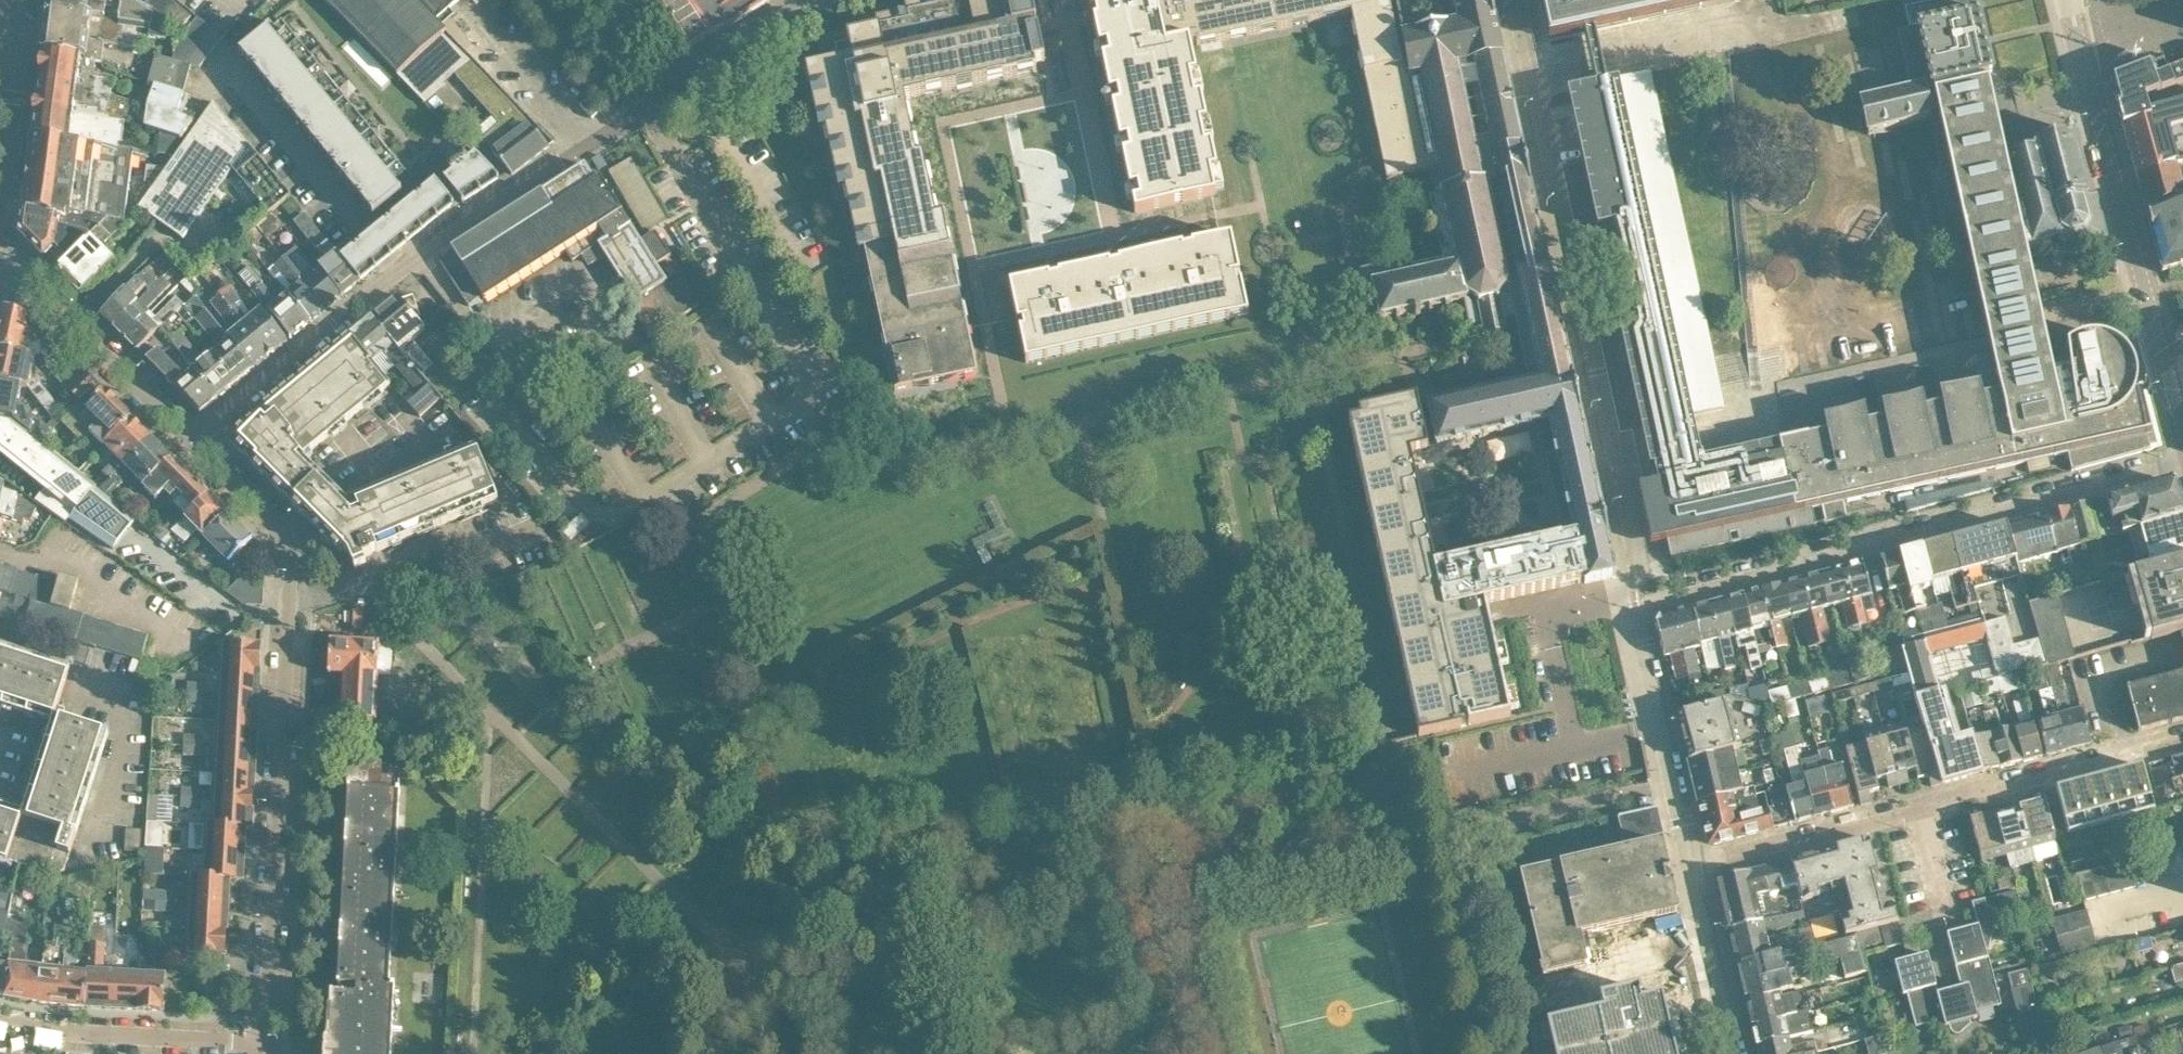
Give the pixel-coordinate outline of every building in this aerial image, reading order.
[(47,23),(122,33),(121,45),(139,51),(142,36),(166,39),(168,26),(143,6),(137,1),(133,0),(49,0),(47,23)] [(143,6),(168,26),(178,34),(191,17),(171,0),(148,0),(143,6)] [(398,74),(439,37),(439,36),(443,33),(434,23),(413,0),(324,0),(398,74)] [(434,23),(460,0),(413,0),(434,23)] [(670,15),(690,47),(710,34),(728,26),(767,3),(766,0),(660,0),(670,15)] [(905,6),(906,14),(876,20),(877,28),(847,35),(850,47),(844,48),(839,50),(841,60),(835,62),(806,68),(819,132),(826,130),(839,191),(845,190),(859,252),(865,250),(894,381),(896,392),(978,374),(974,357),(943,217),(937,218),(924,157),(917,159),(904,99),(1019,74),(1035,70),(1033,60),(1062,54),(1051,0),(1019,0),(1019,1),(1015,2),(1003,4),(1002,0),(932,0),(905,6)] [(1092,11),(1096,11),(1097,19),(1093,20),(1099,47),(1108,45),(1110,57),(1102,59),(1109,95),(1118,93),(1120,104),(1112,106),(1120,142),(1128,140),(1130,152),(1122,154),(1130,190),(1138,188),(1141,199),(1132,201),(1135,213),(1216,196),(1211,172),(1217,171),(1211,144),(1204,145),(1200,125),(1207,123),(1201,96),(1194,98),(1189,77),(1197,76),(1189,40),(1166,45),(1157,6),(1156,0),(1089,0),(1092,11)] [(1180,1),(1165,4),(1157,6),(1166,45),(1189,40),(1197,38),(1198,45),(1351,13),(1377,118),(1388,186),(1435,176),(1436,182),(1437,182),(1438,186),(1431,188),(1447,259),(1390,271),(1389,268),(1376,271),(1375,270),(1363,272),(1367,288),(1368,288),(1373,310),(1374,310),(1377,321),(1380,323),(1382,318),(1394,316),(1394,319),(1398,318),(1397,315),(1409,312),(1409,315),(1413,314),(1412,311),(1424,308),(1425,311),(1429,311),(1428,308),(1438,305),(1439,308),(1443,307),(1443,304),(1453,302),(1454,305),(1458,304),(1457,301),(1462,300),(1469,332),(1483,329),(1485,340),(1506,335),(1504,325),(1517,322),(1530,386),(1432,407),(1440,447),(1537,426),(1545,462),(1548,462),(1564,538),(1435,567),(1445,612),(1485,603),(1576,583),(1581,582),(1581,581),(1584,581),(1585,583),(1615,576),(1606,535),(1607,535),(1603,514),(1601,508),(1598,497),(1580,413),(1572,375),(1571,376),(1553,291),(1547,263),(1546,263),(1538,225),(1529,186),(1530,186),(1522,149),(1491,9),(1489,0),(1453,0),(1458,24),(1409,34),(1401,36),(1394,0),(1185,0),(1180,1)] [(1549,41),(1588,33),(1595,31),(1715,6),(1739,0),(1540,0),(1549,41)] [(1909,29),(1898,32),(1898,34),(1911,89),(1924,87),(1987,74),(1991,73),(1977,12),(1973,13),(1970,0),(1922,0),(1903,4),(1906,17),(1909,29)] [(173,60),(191,65),(200,67),(223,38),(197,17),(182,37),(178,34),(173,60)] [(373,217),(391,203),(415,183),(282,20),(273,27),(269,22),(245,41),(250,46),(240,54),(373,217)] [(122,33),(47,23),(43,53),(85,59),(85,63),(96,64),(101,65),(103,45),(121,48),(121,45),(122,33)] [(1605,83),(1606,83),(1595,31),(1588,33),(1600,84),(1605,83)] [(439,37),(398,76),(416,96),(436,77),(443,84),(453,75),(472,95),(500,123),(484,137),(494,148),(491,150),(509,171),(512,175),(549,146),(532,127),(464,66),(439,37)] [(43,53),(35,109),(107,120),(110,97),(112,82),(93,79),(96,64),(85,63),(85,59),(43,53)] [(149,83),(155,85),(183,94),(191,65),(173,60),(156,56),(149,83)] [(2164,59),(2111,79),(2121,124),(2143,118),(2149,116),(2144,97),(2182,81),(2182,63),(2168,69),(2164,59)] [(1784,442),(1780,443),(1689,463),(1688,457),(1683,438),(1680,419),(1723,409),(1718,387),(1711,357),(1649,73),(1606,83),(1605,83),(1600,84),(1595,85),(1593,85),(1569,91),(1584,161),(1593,202),(1598,227),(1612,224),(1635,328),(1621,331),(1642,427),(1646,446),(1650,465),(1655,485),(1645,487),(1639,489),(1644,514),(1651,543),(1657,542),(1667,540),(1671,557),(1732,544),(1729,530),(1735,528),(1738,542),(1739,542),(1815,526),(1816,526),(1813,514),(1812,509),(1821,507),(1823,514),(1825,524),(1846,519),(1847,519),(1846,514),(1843,503),(2068,453),(2071,470),(2071,471),(2156,448),(2157,448),(2163,446),(2148,390),(2145,390),(2134,393),(2135,389),(2136,385),(2136,381),(2136,377),(2136,373),(2135,369),(2134,365),(2133,361),(2131,358),(2130,356),(2128,353),(2126,351),(2124,348),(2122,346),(2120,344),(2117,343),(2113,340),(2108,339),(2103,337),(2099,336),(2094,336),(2088,336),(2084,336),(2081,337),(2078,338),(2075,339),(2072,341),(2069,343),(2066,345),(2068,356),(2050,364),(2042,328),(2039,315),(2025,249),(2004,157),(2001,142),(2004,141),(1999,119),(1996,120),(1990,92),(1991,92),(1987,74),(1924,87),(1929,112),(1937,110),(1985,327),(1997,384),(1996,384),(1985,337),(1790,379),(1782,381),(1777,382),(1784,442)] [(188,96),(183,94),(155,85),(140,108),(147,110),(149,105),(182,116),(188,96)] [(1869,134),(1929,117),(1930,117),(1929,112),(1924,87),(1911,89),(1894,93),(1891,94),(1865,100),(1861,101),(1861,103),(1866,124),(1867,127),(1869,134)] [(580,105),(592,118),(602,110),(590,97),(580,105)] [(122,122),(181,140),(193,122),(182,116),(149,105),(147,110),(140,108),(118,102),(112,121),(120,122),(122,122)] [(2121,124),(2136,179),(2175,167),(2182,163),(2182,102),(2148,112),(2149,116),(2144,118),(2121,124)] [(139,208),(158,222),(181,238),(180,238),(183,240),(249,146),(213,103),(174,159),(167,168),(156,184),(139,208)] [(107,120),(35,109),(32,136),(72,144),(72,143),(104,148),(106,135),(120,137),(122,122),(120,122),(112,121),(107,120)] [(2105,243),(2107,242),(2107,241),(2108,241),(2096,194),(2089,196),(2088,193),(2086,194),(2083,182),(2085,181),(2084,178),(2082,179),(2079,167),(2081,167),(2081,164),(2078,164),(2075,153),(2078,152),(2077,149),(2074,150),(2071,138),(2074,137),(2073,134),(2071,135),(2072,133),(2071,130),(2068,128),(2065,129),(2063,132),(2064,134),(2060,135),(2059,134),(2042,139),(2042,140),(2038,141),(2038,140),(2032,142),(2034,147),(2032,147),(2033,150),(2004,157),(2025,249),(2028,248),(2032,262),(2062,254),(2062,255),(2065,254),(2064,254),(2085,248),(2085,249),(2087,248),(2089,247),(2090,247),(2105,242),(2105,243)] [(32,136),(22,208),(65,216),(65,214),(80,216),(81,212),(107,220),(124,224),(133,153),(104,148),(72,143),(72,144),(32,136)] [(159,154),(170,155),(178,144),(161,139),(159,154)] [(437,172),(463,203),(464,202),(464,201),(480,191),(480,192),(481,191),(481,190),(497,180),(498,180),(499,179),(498,178),(467,147),(437,172)] [(600,155),(592,160),(599,170),(606,165),(600,155)] [(290,197),(258,157),(236,175),(257,200),(268,213),(267,214),(268,215),(290,197)] [(632,158),(608,171),(644,232),(667,218),(632,158)] [(2175,167),(2136,179),(2146,213),(2182,200),(2182,163),(2175,167)] [(585,164),(542,192),(541,191),(532,197),(451,248),(452,250),(440,261),(469,305),(481,297),(484,300),(565,248),(573,261),(582,255),(585,261),(589,267),(606,256),(636,302),(630,306),(650,338),(699,307),(678,275),(668,282),(657,264),(671,256),(656,232),(641,241),(602,176),(595,180),(585,164)] [(156,184),(167,168),(147,166),(145,183),(156,184)] [(431,176),(363,232),(337,254),(360,282),(361,281),(360,280),(375,268),(375,269),(376,268),(376,267),(386,259),(398,249),(406,243),(407,243),(407,242),(421,230),(422,231),(423,230),(422,229),(437,218),(438,217),(452,205),(452,206),(454,204),(431,176)] [(2146,213),(2162,273),(2163,273),(2167,272),(2179,269),(2182,268),(2182,200),(2146,213)] [(22,208),(20,228),(23,236),(24,237),(32,244),(31,245),(33,246),(43,256),(43,257),(44,257),(45,256),(58,269),(107,220),(81,212),(80,216),(65,214),(65,216),(22,208)] [(304,214),(294,222),(327,262),(320,267),(344,295),(360,282),(337,254),(304,214)] [(58,269),(57,270),(81,293),(113,261),(102,249),(111,240),(110,238),(124,224),(107,220),(58,269)] [(1049,276),(1009,285),(1018,324),(1022,323),(1024,330),(1019,331),(1023,349),(1043,345),(1045,355),(1063,351),(1064,351),(1082,347),(1080,337),(1097,333),(1098,333),(1116,329),(1118,339),(1136,335),(1137,335),(1155,331),(1153,321),(1170,317),(1171,317),(1189,313),(1191,324),(1209,320),(1210,319),(1228,315),(1226,305),(1245,301),(1241,283),(1237,284),(1235,277),(1240,276),(1231,237),(1191,246),(1192,249),(1183,251),(1183,248),(1118,261),(1119,265),(1110,266),(1110,263),(1058,274),(1059,278),(1050,279),(1049,276)] [(326,310),(344,295),(320,267),(310,275),(291,251),(282,258),(326,310)] [(282,258),(267,271),(288,296),(310,323),(326,310),(282,258)] [(291,339),(310,323),(288,296),(280,303),(251,266),(239,276),(252,292),(291,339)] [(147,268),(101,314),(113,326),(159,280),(147,268)] [(159,280),(113,326),(126,339),(150,314),(149,313),(146,310),(171,285),(163,277),(159,280)] [(191,282),(187,278),(184,281),(182,283),(194,295),(200,289),(191,282)] [(230,287),(219,296),(269,356),(287,341),(261,309),(253,315),(230,287)] [(384,306),(370,318),(392,342),(420,375),(431,365),(411,341),(426,329),(417,318),(420,316),(413,295),(401,299),(398,295),(384,306)] [(194,296),(185,305),(221,348),(212,355),(236,383),(255,368),(228,336),(194,296)] [(255,368),(269,356),(219,296),(211,302),(234,330),(228,336),(255,368)] [(138,351),(159,329),(176,312),(183,305),(176,298),(155,319),(150,314),(126,339),(138,351)] [(0,332),(0,347),(30,353),(32,343),(42,345),(50,347),(53,350),(59,345),(28,315),(5,309),(3,316),(0,332)] [(204,361),(180,332),(187,325),(176,312),(159,329),(218,399),(236,383),(212,355),(204,361)] [(350,335),(370,359),(384,349),(414,385),(423,378),(420,375),(392,342),(370,318),(366,321),(350,335)] [(200,413),(218,399),(159,329),(138,351),(200,413)] [(350,335),(313,365),(354,415),(391,385),(370,360),(370,359),(350,335)] [(35,354),(0,347),(0,381),(22,385),(27,386),(51,417),(60,409),(39,383),(29,381),(35,354)] [(86,373),(73,360),(56,377),(69,390),(86,373)] [(313,365),(276,395),(317,446),(354,415),(313,365)] [(427,383),(429,385),(441,398),(442,400),(459,385),(444,368),(427,383)] [(69,390),(80,402),(98,384),(86,373),(69,390)] [(561,379),(532,398),(541,412),(570,392),(561,379)] [(7,416),(40,442),(52,430),(57,424),(53,419),(47,426),(19,402),(22,385),(0,381),(0,415),(7,416)] [(420,417),(438,401),(441,398),(429,385),(409,404),(420,417)] [(104,445),(132,418),(104,390),(86,408),(80,402),(60,422),(81,442),(91,432),(104,445)] [(375,552),(401,541),(498,501),(478,453),(353,506),(348,510),(345,507),(342,504),(297,460),(301,456),(304,459),(305,459),(302,455),(308,450),(310,452),(317,446),(276,395),(261,408),(262,410),(260,411),(258,414),(256,412),(232,436),(233,437),(231,438),(231,442),(233,444),(232,445),(317,530),(332,544),(340,553),(344,549),(349,553),(355,568),(367,563),(364,557),(375,552)] [(1489,617),(1485,603),(1445,612),(1435,567),(1409,452),(1426,448),(1415,397),(1358,410),(1359,417),(1348,419),(1419,736),(1435,733),(1461,727),(1461,726),(1468,724),(1468,725),(1477,723),(1510,716),(1489,617)] [(75,513),(96,487),(40,442),(7,416),(0,415),(0,452),(75,513)] [(104,474),(111,481),(152,439),(132,418),(104,445),(119,461),(116,464),(115,463),(104,474)] [(111,481),(101,491),(109,497),(129,478),(125,474),(128,470),(144,486),(172,458),(152,439),(111,481)] [(144,486),(143,487),(156,499),(164,491),(174,500),(180,494),(194,509),(208,495),(172,458),(144,486)] [(2176,485),(2175,479),(2105,498),(2106,499),(2096,501),(2100,516),(2097,517),(2101,533),(2114,529),(2111,519),(2121,516),(2125,528),(2119,529),(2120,533),(2139,527),(2182,515),(2182,509),(2176,485)] [(34,512),(36,508),(18,495),(3,490),(4,484),(0,481),(0,505),(34,512)] [(96,487),(75,513),(70,519),(112,548),(136,519),(109,497),(96,487)] [(175,528),(172,531),(185,542),(197,530),(204,536),(227,513),(208,495),(194,509),(187,517),(175,528)] [(2080,544),(2097,539),(2088,504),(2070,508),(2080,544)] [(23,523),(24,519),(31,521),(34,512),(0,505),(0,515),(23,523)] [(2070,508),(2046,514),(2057,554),(2069,550),(2075,569),(2069,570),(2072,581),(2089,577),(2084,561),(2080,544),(2070,508)] [(230,562),(253,539),(227,513),(204,536),(230,562)] [(2056,554),(2046,514),(2006,525),(2018,564),(2056,554)] [(2125,531),(2133,561),(2148,556),(2151,568),(2182,560),(2182,515),(2140,527),(2125,531)] [(160,524),(152,533),(162,541),(169,534),(170,533),(164,528),(160,524)] [(2006,525),(1987,529),(2002,581),(2021,575),(2018,564),(2006,525)] [(1975,588),(2002,581),(1987,529),(1983,530),(1960,536),(1975,588)] [(169,534),(162,541),(166,544),(172,537),(169,534)] [(1922,547),(1933,587),(1936,597),(1951,593),(1955,609),(1969,605),(1972,616),(1982,613),(1975,588),(1960,536),(1951,539),(1922,547)] [(1922,547),(1900,553),(1915,610),(1920,630),(1947,622),(1942,603),(1925,607),(1921,590),(1928,588),(1933,587),(1922,547)] [(1895,554),(1880,558),(1889,590),(1898,588),(1904,613),(1915,610),(1900,553),(1895,554)] [(2102,556),(2084,561),(2089,577),(2091,585),(2109,580),(2102,556)] [(2151,568),(2133,573),(2151,638),(2179,631),(2182,629),(2182,560),(2151,568)] [(1047,563),(1049,573),(1063,570),(1061,561),(1047,563)] [(1847,567),(1844,567),(1860,625),(1870,622),(1868,614),(1876,612),(1863,563),(1862,563),(1857,564),(1847,567)] [(16,596),(28,600),(33,576),(0,566),(0,591),(16,596)] [(1844,567),(1825,573),(1833,605),(1842,603),(1849,628),(1855,631),(1862,629),(1860,625),(1844,567)] [(1821,574),(1802,579),(1818,637),(1820,645),(1830,642),(1821,609),(1830,607),(1833,605),(1825,573),(1821,574)] [(36,577),(29,598),(70,611),(79,581),(62,575),(59,584),(36,577)] [(242,604),(263,605),(264,588),(255,588),(254,588),(243,576),(227,592),(242,604)] [(1802,579),(1783,584),(1792,617),(1802,614),(1809,639),(1811,647),(1820,645),(1818,637),(1802,579)] [(1779,585),(1761,590),(1775,644),(1776,648),(1786,645),(1780,620),(1788,618),(1792,617),(1783,584),(1782,584),(1779,585)] [(1761,590),(1742,595),(1756,649),(1769,645),(1770,650),(1776,648),(1775,644),(1761,590)] [(2057,594),(2030,601),(2033,614),(2061,607),(2057,594)] [(1739,648),(1744,647),(1751,673),(1762,670),(1756,649),(1742,595),(1726,599),(1736,636),(1739,648)] [(16,596),(13,605),(26,609),(29,600),(28,600),(16,596)] [(26,609),(22,621),(78,638),(85,615),(70,611),(29,598),(29,600),(26,609)] [(1726,599),(1710,603),(1720,640),(1719,640),(1726,670),(1727,671),(1737,668),(1729,637),(1736,636),(1726,599)] [(22,621),(26,609),(13,605),(0,601),(0,614),(22,621)] [(1710,603),(1692,608),(1702,647),(1709,674),(1726,670),(1719,640),(1720,640),(1710,603)] [(2064,620),(2061,607),(2033,614),(2037,627),(2064,620)] [(1674,613),(1689,677),(1690,681),(1701,678),(1693,649),(1702,647),(1692,608),(1674,613)] [(1676,680),(1689,677),(1674,613),(1660,617),(1659,616),(1655,623),(1656,623),(1664,657),(1670,655),(1676,680)] [(1998,669),(2001,679),(2019,674),(2013,646),(2005,618),(1985,623),(1998,669)] [(101,620),(93,643),(109,648),(116,625),(101,620)] [(261,621),(247,620),(247,629),(261,629),(261,621)] [(2068,633),(2064,620),(2037,627),(2040,640),(2068,633)] [(132,630),(125,653),(141,658),(148,635),(132,630)] [(2040,640),(2044,653),(2071,645),(2068,633),(2040,640)] [(1922,636),(1902,641),(1903,646),(1909,669),(1910,673),(1913,683),(1925,729),(1940,784),(1983,773),(1974,736),(1960,740),(1959,732),(1952,734),(1931,655),(1925,635),(1922,636)] [(2040,639),(2013,646),(2019,674),(2033,671),(2044,667),(2048,666),(2040,639)] [(342,723),(375,725),(380,643),(363,642),(355,641),(348,641),(330,640),(328,674),(344,674),(342,723)] [(90,650),(72,644),(67,659),(85,665),(90,650)] [(218,650),(218,667),(260,669),(261,645),(226,644),(218,650)] [(2075,658),(2071,645),(2044,653),(2048,666),(2057,663),(2075,658)] [(1903,646),(1887,650),(1891,665),(1893,673),(1909,669),(1903,646)] [(68,672),(61,669),(0,649),(0,704),(52,721),(29,792),(25,805),(23,811),(7,806),(8,802),(0,799),(0,861),(45,876),(59,873),(64,871),(77,832),(72,830),(75,821),(79,808),(104,732),(54,716),(68,672)] [(2050,686),(2050,689),(2067,750),(2091,744),(2082,710),(2071,713),(2064,685),(2057,663),(2048,666),(2044,667),(2045,667),(2050,686)] [(1875,678),(1872,670),(1871,665),(1851,670),(1854,683),(1875,678)] [(216,691),(216,693),(258,696),(258,694),(260,669),(218,667),(216,691)] [(2045,667),(2044,667),(2033,671),(2038,689),(2050,686),(2045,667)] [(1998,669),(1972,676),(1974,686),(1977,686),(1997,680),(2001,679),(1998,669)] [(1832,689),(1854,683),(1851,670),(1828,676),(1832,689)] [(2126,687),(2138,731),(2182,719),(2182,671),(2126,687)] [(1904,675),(1892,678),(1894,687),(1913,683),(1910,673),(1904,675)] [(2019,674),(2001,679),(1997,680),(2001,694),(2001,695),(2023,689),(2019,674)] [(1825,677),(1807,682),(1811,695),(1826,691),(1829,690),(1825,677)] [(1892,678),(1876,682),(1879,692),(1894,687),(1892,678)] [(1997,680),(1977,686),(1978,687),(1981,699),(2001,694),(1997,680)] [(188,682),(187,691),(205,692),(206,683),(188,682)] [(1811,695),(1807,682),(1786,687),(1790,700),(1796,699),(1811,695)] [(1871,684),(1852,689),(1854,698),(1874,693),(1871,684)] [(1749,685),(1731,690),(1733,695),(1752,699),(1750,689),(1749,685)] [(1769,700),(1767,692),(1766,685),(1750,689),(1752,699),(1763,701),(1769,700)] [(1790,700),(1786,687),(1767,692),(1769,700),(1771,705),(1784,702),(1790,700)] [(1978,687),(1962,692),(1966,709),(1982,705),(1981,699),(1978,687)] [(1834,704),(1854,698),(1852,689),(1831,694),(1834,704)] [(2067,750),(2050,689),(2039,692),(2046,720),(2037,723),(2046,756),(2067,750)] [(1715,699),(1726,696),(1724,690),(1713,693),(1715,699)] [(205,701),(205,692),(187,691),(187,700),(205,701)] [(1811,695),(1803,697),(1808,718),(1832,711),(1826,691),(1811,695)] [(216,695),(215,719),(257,721),(257,719),(257,710),(258,702),(258,698),(258,696),(216,693),(216,695)] [(1790,700),(1784,702),(1789,720),(1800,717),(1796,699),(1790,700)] [(2020,726),(2010,729),(2020,763),(2042,757),(2026,699),(2014,703),(2020,726)] [(1728,700),(1677,714),(1690,760),(1731,750),(1740,747),(1728,700)] [(376,704),(375,725),(385,725),(387,705),(376,704)] [(1985,714),(1990,734),(1999,768),(2020,763),(2010,729),(2002,731),(1997,711),(1985,714)] [(1985,714),(1969,719),(1974,736),(1983,773),(1999,768),(1990,734),(1985,714)] [(215,719),(213,746),(255,749),(255,747),(257,721),(215,719)] [(1905,725),(1884,730),(1899,785),(1908,782),(1906,772),(1915,770),(1907,734),(1905,725)] [(1931,787),(1940,784),(1925,729),(1907,734),(1915,770),(1918,780),(1928,777),(1931,787)] [(1888,787),(1899,785),(1884,730),(1865,735),(1867,745),(1876,780),(1886,778),(1888,787)] [(1805,783),(1789,731),(1779,733),(1793,787),(1786,789),(1794,822),(1795,822),(1816,817),(1806,783),(1805,783)] [(368,733),(367,750),(383,751),(383,746),(384,734),(376,734),(368,733)] [(184,735),(184,745),(201,746),(202,736),(184,735)] [(1771,753),(1767,740),(1760,742),(1763,755),(1771,753)] [(184,745),(183,754),(199,755),(201,755),(201,746),(184,745)] [(1879,790),(1876,780),(1867,745),(1846,750),(1861,805),(1871,803),(1869,793),(1879,790)] [(199,755),(198,772),(212,772),(254,775),(255,750),(255,749),(213,746),(201,746),(201,755),(199,755)] [(1834,812),(1853,807),(1841,760),(1831,763),(1827,749),(1817,752),(1819,758),(1834,812)] [(382,760),(383,751),(367,750),(367,752),(366,759),(371,759),(382,760)] [(1731,750),(1690,760),(1688,761),(1693,781),(1736,769),(1731,750)] [(1819,758),(1800,763),(1805,783),(1806,783),(1816,817),(1834,812),(1819,758)] [(395,985),(389,985),(394,895),(400,770),(401,770),(401,768),(382,767),(366,766),(350,765),(348,802),(346,825),(346,830),(346,835),(345,844),(345,859),(344,877),(343,893),(342,900),(341,928),(341,930),(340,939),(340,944),(339,966),(339,968),(338,980),(338,984),(338,985),(338,989),(338,993),(331,993),(330,1009),(330,1019),(329,1024),(330,1024),(329,1038),(329,1040),(325,1040),(325,1042),(324,1048),(324,1053),(391,1053),(395,985)] [(2142,766),(2126,770),(2138,814),(2154,810),(2142,766)] [(1736,769),(1693,781),(1698,802),(1741,791),(1736,769)] [(1762,773),(1766,784),(1774,782),(1771,770),(1762,773)] [(2126,770),(2109,775),(2120,819),(2138,814),(2126,770)] [(211,797),(211,798),(253,801),(253,799),(254,775),(212,772),(211,797)] [(2109,775),(2092,780),(2103,824),(2120,819),(2109,775)] [(2092,780),(2075,784),(2086,828),(2103,824),(2092,780)] [(2167,787),(2172,806),(2182,804),(2182,782),(2176,784),(2167,787)] [(2075,784),(2056,789),(2068,833),(2086,828),(2075,784)] [(1768,808),(1773,828),(1790,823),(1780,785),(1766,789),(1771,807),(1768,808)] [(182,797),(200,798),(200,789),(183,788),(182,797)] [(1741,791),(1698,802),(1702,821),(1767,804),(1764,794),(1755,796),(1753,788),(1741,791)] [(2034,802),(2020,805),(2031,847),(2035,862),(2060,856),(2055,840),(2055,837),(2068,833),(2056,789),(2032,795),(2034,802)] [(149,795),(148,821),(158,822),(160,795),(149,795)] [(1653,799),(1652,796),(1651,797),(1650,797),(1639,800),(1642,811),(1655,808),(1653,804),(1652,799),(1653,799)] [(199,807),(200,798),(182,797),(182,806),(199,807)] [(211,801),(209,825),(217,825),(217,826),(245,827),(251,828),(253,803),(253,801),(211,798),(211,801)] [(1767,804),(1702,821),(1707,842),(1712,845),(1773,828),(1768,808),(1767,804)] [(2020,805),(1995,812),(2006,854),(2010,869),(2035,862),(2031,847),(2020,805)] [(1635,811),(1618,816),(1626,851),(1593,858),(1572,863),(1522,874),(1524,885),(1542,963),(1544,970),(1541,970),(1542,976),(1586,965),(1583,949),(1588,948),(1585,934),(1644,920),(1677,913),(1671,889),(1674,888),(1671,877),(1669,866),(1666,866),(1661,842),(1659,835),(1662,835),(1660,827),(1656,810),(1657,810),(1656,808),(1655,808),(1642,811),(1635,813),(1635,811)] [(1979,809),(1968,812),(1974,832),(1973,832),(1975,842),(1976,842),(1981,861),(2006,854),(1995,812),(1981,816),(1979,809)] [(148,821),(147,847),(163,848),(164,822),(158,822),(148,821)] [(190,824),(189,850),(201,850),(243,852),(243,851),(245,827),(217,826),(217,825),(209,825),(202,824),(190,824)] [(1844,936),(1857,933),(1897,922),(1893,905),(1886,907),(1868,839),(1836,848),(1836,849),(1790,861),(1798,887),(1800,897),(1802,904),(1817,899),(1815,891),(1843,884),(1851,916),(1840,919),(1844,936)] [(146,857),(146,872),(164,873),(165,848),(163,848),(147,847),(146,857)] [(190,856),(188,875),(207,876),(207,878),(229,879),(241,880),(242,880),(243,855),(243,852),(201,850),(201,853),(201,856),(190,856)] [(1798,887),(1790,861),(1789,860),(1716,879),(1724,913),(1779,900),(1784,899),(1785,901),(1800,897),(1798,887)] [(2122,891),(2135,887),(2128,861),(2115,864),(2122,891)] [(2103,868),(2110,894),(2122,891),(2115,864),(2103,868)] [(2090,871),(2097,897),(2110,894),(2103,868),(2090,871)] [(92,870),(69,875),(66,899),(90,902),(92,870)] [(2084,901),(2097,897),(2090,871),(2078,874),(2084,901)] [(186,900),(186,901),(228,904),(228,903),(229,879),(207,878),(207,876),(188,875),(187,875),(186,900)] [(2013,876),(1997,880),(1999,890),(2014,886),(2015,886),(2013,876)] [(144,899),(175,901),(176,892),(144,890),(144,899)] [(2016,890),(2015,890),(1995,896),(1997,906),(2018,900),(2016,890)] [(10,895),(0,893),(0,908),(6,909),(10,895)] [(175,910),(175,901),(144,899),(143,909),(175,910)] [(1958,977),(1991,968),(1988,957),(1987,958),(1985,952),(1986,952),(1986,944),(1992,911),(1992,910),(1992,909),(1992,908),(1991,907),(1991,906),(1990,905),(1988,904),(1986,903),(1985,899),(1972,902),(1978,926),(1947,934),(1958,977)] [(1779,900),(1724,913),(1728,929),(1783,916),(1779,900)] [(185,904),(184,927),(192,928),(226,930),(228,907),(228,904),(186,901),(185,904)] [(1728,929),(1732,946),(1767,937),(1766,933),(1793,926),(1792,923),(1806,919),(1804,910),(1783,916),(1728,929)] [(2056,937),(2091,928),(2087,911),(2052,920),(2056,937)] [(1816,943),(1822,941),(1839,937),(1833,916),(1810,922),(1816,943)] [(4,938),(7,925),(8,919),(0,917),(0,936),(4,938)] [(1861,950),(1886,943),(1887,948),(1903,943),(1897,922),(1857,933),(1861,950)] [(38,965),(35,984),(37,984),(37,987),(39,987),(37,1002),(40,1002),(49,1003),(58,1004),(67,938),(61,937),(63,928),(63,926),(56,925),(54,944),(45,943),(42,966),(38,965)] [(84,1006),(111,1008),(113,973),(104,973),(106,944),(106,928),(89,927),(87,968),(86,972),(84,1006)] [(67,938),(58,1004),(62,1005),(68,1005),(82,1006),(84,1006),(86,972),(87,968),(77,967),(78,959),(74,958),(77,936),(73,936),(74,929),(63,928),(61,937),(67,938)] [(225,954),(226,930),(192,928),(190,953),(224,955),(225,955),(225,954)] [(2056,937),(2061,954),(2096,945),(2091,928),(2056,937)] [(1736,962),(1804,946),(1812,944),(1810,933),(1768,944),(1767,937),(1732,946),(1736,962)] [(115,937),(114,955),(125,956),(127,938),(115,937)] [(2150,937),(2131,942),(2135,954),(2154,948),(2150,937)] [(5,997),(13,998),(30,1001),(36,1002),(37,1002),(39,987),(37,987),(37,984),(35,984),(38,965),(25,964),(29,940),(26,940),(11,938),(8,964),(0,963),(0,996),(5,997)] [(1816,943),(1812,944),(1804,946),(1805,952),(1807,960),(1826,955),(1829,965),(1840,962),(1844,979),(1863,974),(1854,939),(1824,947),(1822,941),(1816,943)] [(1804,946),(1736,962),(1741,983),(1800,969),(1796,954),(1805,952),(1804,946)] [(175,948),(169,954),(178,965),(184,959),(175,948)] [(169,954),(161,960),(171,971),(178,965),(169,954)] [(1915,1027),(1943,1020),(1936,994),(1938,993),(1927,954),(1907,959),(1894,963),(1903,995),(1907,994),(1915,1027)] [(140,969),(138,1009),(163,1011),(163,1010),(165,977),(165,976),(156,976),(157,960),(140,959),(140,969)] [(2174,981),(2182,979),(2182,963),(2170,967),(2174,981)] [(1782,994),(1803,989),(1800,980),(1808,978),(1806,967),(1800,969),(1741,983),(1747,1007),(1783,998),(1782,994)] [(113,973),(111,1008),(114,1008),(138,1009),(140,969),(116,968),(116,973),(113,973)] [(1991,968),(1958,977),(1961,987),(1938,993),(1936,994),(1943,1020),(1945,1029),(1949,1028),(1950,1031),(1952,1033),(1955,1035),(1959,1035),(1971,1026),(1970,1022),(1977,1020),(1975,1011),(2001,1005),(1991,968)] [(2047,1037),(2029,970),(2008,976),(2026,1043),(2047,1037)] [(1529,1027),(1534,1053),(1675,1053),(1662,996),(1641,1001),(1640,997),(1641,997),(1639,988),(1600,997),(1603,1010),(1547,1023),(1529,1027)] [(1751,1026),(1807,1012),(1810,1012),(1805,993),(1783,998),(1747,1007),(1751,1026)] [(1869,997),(1860,1000),(1863,1013),(1873,1011),(1869,997)] [(1807,1012),(1751,1026),(1756,1045),(1788,1037),(1812,1031),(1808,1012),(1807,1012)] [(2135,1036),(2149,1031),(2146,1023),(2132,1027),(2135,1036)] [(2116,1028),(2120,1040),(2132,1036),(2128,1024),(2116,1028)] [(2171,1036),(2177,1053),(2182,1053),(2182,1031),(2171,1036)] [(1863,1039),(1866,1053),(1889,1053),(1884,1034),(1874,1037),(1863,1039)] [(1758,1053),(1804,1053),(1816,1051),(1813,1041),(1791,1047),(1788,1037),(1756,1045),(1758,1053)] [(2139,1051),(2134,1037),(2113,1044),(2116,1053),(2117,1053),(2129,1050),(2130,1053),(2140,1053),(2139,1051)] [(1813,1041),(1816,1051),(1824,1049),(1822,1039),(1813,1041)] [(2103,1047),(2106,1053),(2116,1053),(2113,1044),(2103,1047)] [(2140,1053),(2157,1053),(2154,1045),(2139,1051),(2140,1053)]
